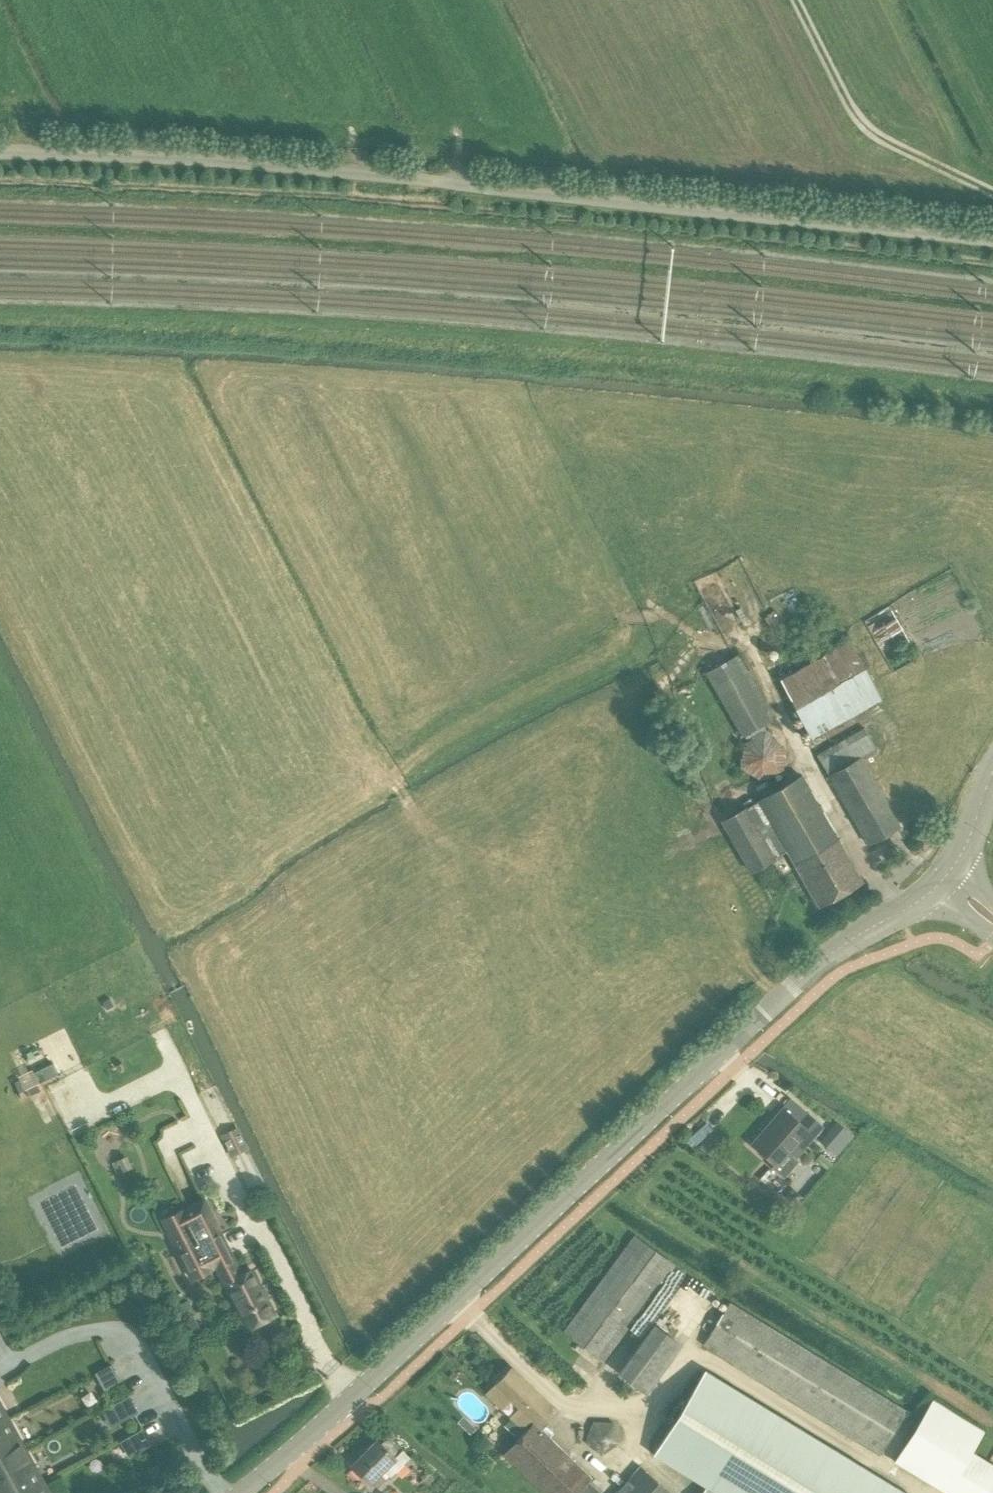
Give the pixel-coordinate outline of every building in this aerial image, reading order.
[(883,700),(867,670),(849,640),(779,679),(796,710),(812,739),(883,700)] [(766,704),(738,654),(704,673),(741,738),(747,735),(749,738),(764,730),(762,726),(770,722),(762,707),(766,704)] [(860,756),(875,748),(865,729),(820,754),(830,773),(828,774),(868,843),(900,825),(860,756)] [(818,906),(862,881),(803,775),(758,800),(724,819),(752,870),(787,850),(818,906)] [(58,1074),(53,1063),(34,1073),(39,1083),(58,1074)] [(806,1113),(799,1122),(783,1108),(752,1144),(776,1165),(794,1144),(802,1151),(823,1127),(806,1113)] [(853,1136),(837,1122),(819,1142),(835,1156),(853,1136)] [(247,1148),(237,1128),(222,1136),(232,1156),(247,1148)] [(240,1276),(203,1201),(163,1221),(192,1279),(216,1267),(247,1328),(274,1315),(251,1270),(240,1276)] [(603,1361),(674,1264),(635,1236),(564,1332),(603,1361)] [(834,1339),(822,1359),(730,1303),(704,1345),(882,1453),(907,1411),(873,1390),(885,1370),(834,1339)] [(651,1392),(682,1337),(651,1320),(620,1374),(651,1392)] [(122,1358),(107,1367),(116,1378),(129,1369),(122,1358)] [(553,1407),(512,1368),(486,1394),(502,1408),(507,1403),(504,1400),(508,1397),(519,1407),(510,1417),(521,1427),(526,1421),(531,1426),(504,1453),(544,1492),(600,1492),(588,1482),(592,1478),(542,1429),(548,1424),(542,1418),(553,1407)] [(880,1475),(706,1368),(652,1456),(705,1489),(703,1492),(910,1492),(880,1475)] [(142,1391),(125,1401),(134,1413),(149,1404),(142,1391)] [(944,1492),(992,1492),(992,1464),(972,1451),(984,1430),(933,1399),(894,1462),(928,1483),(944,1492)] [(0,1405),(0,1492),(48,1492),(0,1405)] [(136,1412),(113,1425),(130,1455),(153,1441),(136,1412)] [(621,1444),(614,1423),(591,1422),(586,1443),(601,1456),(621,1444)] [(168,1439),(154,1450),(161,1464),(177,1451),(168,1439)] [(403,1450),(395,1458),(377,1440),(361,1455),(362,1456),(352,1466),(370,1484),(384,1470),(390,1477),(410,1457),(403,1450)] [(641,1466),(616,1492),(670,1492),(641,1466)]
